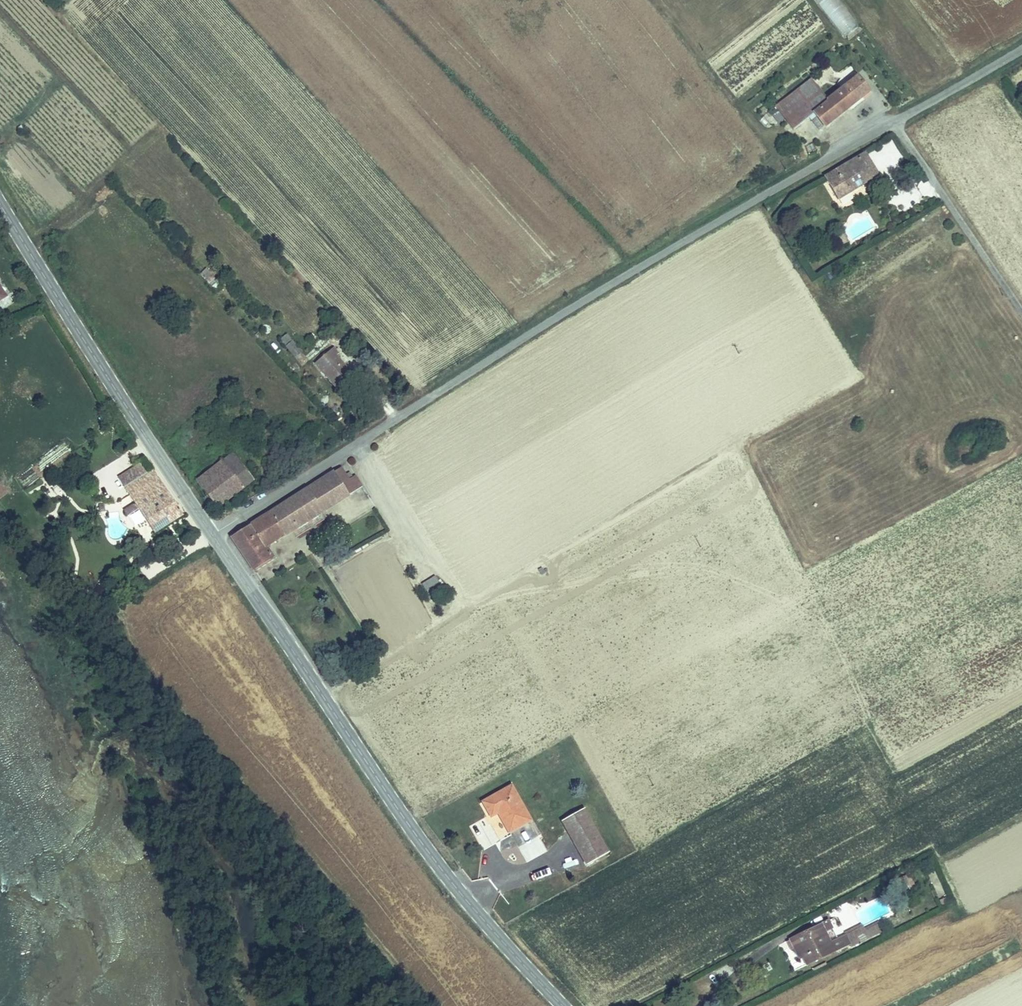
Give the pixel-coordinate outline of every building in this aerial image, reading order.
[(858,27),(840,0),(816,0),(842,38),(858,27)] [(829,122),(871,91),(857,73),(842,84),(845,88),(818,108),(829,122)] [(811,135),(825,124),(797,87),(777,102),(789,117),(794,113),(811,135)] [(893,142),(879,150),(892,172),(906,163),(893,142)] [(866,152),(825,175),(835,192),(848,185),(851,190),(879,174),(866,152)] [(848,185),(835,192),(838,198),(851,190),(848,185)] [(843,244),(850,240),(844,230),(837,234),(843,244)] [(292,341),(283,349),(294,361),(302,354),(292,341)] [(315,364),(336,388),(352,374),(337,356),(342,352),(336,347),(315,364)] [(235,453),(202,479),(222,504),(256,478),(251,471),(235,453)] [(336,471),(350,494),(357,490),(350,478),(343,467),(336,471)] [(130,496),(160,479),(153,469),(124,486),(130,496)] [(321,480),(335,503),(350,494),(336,471),(321,480)] [(358,473),(350,478),(357,490),(365,485),(358,473)] [(134,504),(123,511),(127,517),(137,511),(151,534),(183,515),(160,479),(130,496),(134,504)] [(232,534),(252,566),(273,553),(267,544),(335,503),(321,480),(232,534)] [(116,494),(119,484),(110,481),(107,491),(116,494)] [(118,503),(123,511),(134,504),(130,496),(118,503)] [(435,574),(420,582),(425,590),(439,582),(435,574)] [(507,831),(530,819),(511,784),(480,801),(489,817),(497,813),(507,831)] [(607,852),(582,809),(560,822),(584,865),(607,852)] [(821,923),(797,934),(802,944),(798,946),(803,956),(807,964),(850,943),(846,935),(826,945),(821,934),(826,932),(821,923)] [(789,939),(798,959),(803,956),(798,946),(802,944),(797,934),(789,939)]
